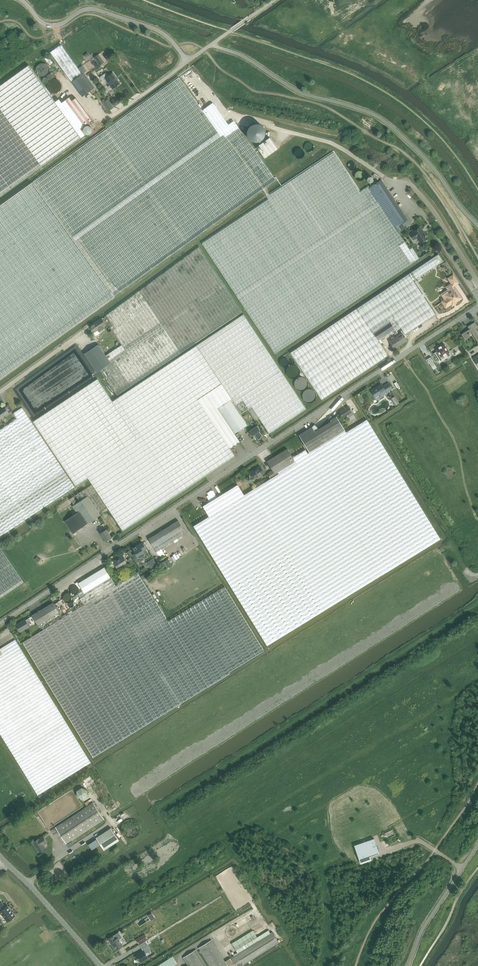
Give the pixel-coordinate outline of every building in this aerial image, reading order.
[(61,45),(51,52),(72,81),(82,74),(61,45)] [(99,54),(95,57),(100,65),(105,62),(99,54)] [(0,86),(0,197),(6,192),(81,138),(55,102),(30,67),(29,65),(0,86)] [(113,73),(109,76),(106,73),(100,77),(104,83),(107,80),(110,85),(109,87),(111,90),(112,89),(113,89),(117,86),(118,86),(119,85),(118,85),(120,84),(117,80),(115,78),(116,77),(113,73)] [(72,81),(82,97),(92,90),(82,74),(72,81)] [(115,296),(263,189),(266,187),(276,180),(234,121),(229,125),(213,103),(203,110),(179,77),(33,182),(115,296)] [(59,99),(55,102),(81,138),(85,135),(80,129),(92,120),(76,98),(72,101),(70,97),(62,103),(59,99)] [(105,99),(102,101),(109,111),(114,107),(108,99),(106,100),(105,99)] [(268,142),(258,151),(272,170),(283,162),(268,142)] [(270,195),(266,187),(263,189),(269,199),(202,243),(275,354),(419,258),(412,248),(410,249),(399,233),(369,188),(368,187),(360,192),(334,152),(270,195)] [(374,173),(361,164),(359,167),(372,176),(374,173)] [(381,180),(369,188),(399,233),(405,229),(402,223),(408,220),(381,180)] [(0,205),(0,379),(110,299),(115,296),(114,296),(114,295),(112,292),(33,182),(0,205)] [(421,243),(428,239),(423,232),(424,232),(422,230),(420,227),(413,232),(414,232),(411,234),(414,240),(417,237),(421,243)] [(122,345),(106,356),(111,363),(97,373),(102,380),(105,377),(117,395),(242,312),(199,247),(106,316),(113,326),(111,328),(122,345)] [(357,308),(291,353),(322,399),(388,355),(378,341),(373,332),(390,321),(392,324),(396,321),(400,326),(401,328),(405,334),(436,314),(413,281),(443,261),(438,254),(357,308)] [(446,299),(442,301),(446,307),(451,303),(453,305),(456,303),(455,302),(461,298),(455,289),(454,289),(452,286),(458,282),(453,276),(449,278),(452,284),(447,287),(449,290),(443,295),(446,299)] [(98,379),(34,421),(76,485),(88,477),(93,484),(85,489),(80,492),(75,495),(80,501),(88,496),(99,513),(100,515),(109,509),(123,530),(176,495),(205,475),(235,455),(230,448),(240,441),(235,433),(218,408),(231,400),(240,414),(248,409),(252,407),(259,418),(269,433),(306,408),(243,314),(197,345),(112,401),(98,379)] [(95,332),(104,326),(100,320),(90,326),(95,332)] [(396,329),(392,324),(390,321),(373,332),(378,341),(393,331),(395,334),(399,331),(397,328),(396,329)] [(477,342),(477,331),(476,328),(477,327),(475,322),(468,327),(469,329),(462,334),(465,340),(470,337),(469,335),(472,333),(477,342)] [(395,348),(407,340),(403,333),(390,341),(395,348)] [(84,354),(97,373),(111,363),(106,356),(99,344),(84,354)] [(436,350),(441,358),(444,356),(446,358),(451,355),(450,352),(444,344),(436,350)] [(427,359),(432,367),(436,364),(431,356),(427,359)] [(383,395),(393,388),(389,383),(383,386),(381,384),(371,390),(375,397),(382,393),(383,395)] [(231,400),(218,408),(235,433),(248,425),(240,414),(231,400)] [(9,404),(5,407),(9,413),(13,410),(9,404)] [(348,406),(340,412),(343,417),(346,415),(348,418),(349,420),(355,417),(353,414),(352,412),(348,406)] [(75,486),(26,413),(22,407),(14,413),(18,418),(0,430),(0,537),(75,486)] [(9,413),(5,407),(0,410),(0,419),(9,413)] [(252,407),(248,409),(256,420),(259,418),(252,407)] [(299,435),(310,452),(345,430),(337,416),(330,420),(331,421),(315,431),(312,427),(299,435)] [(252,490),(250,491),(324,610),(325,609),(441,539),(440,538),(440,537),(370,424),(367,419),(346,432),(345,430),(310,452),(308,453),(306,450),(293,457),(295,461),(275,474),(276,475),(271,478),(252,490)] [(259,440),(263,436),(259,431),(260,430),(257,425),(250,431),(253,435),(255,434),(259,440)] [(267,461),(273,470),(275,474),(295,461),(293,457),(287,448),(267,461)] [(255,478),(265,473),(261,467),(255,470),(255,469),(251,471),(255,478)] [(276,475),(275,474),(273,470),(267,473),(271,478),(276,475)] [(209,516),(194,526),(197,530),(268,645),(324,610),(250,491),(244,495),(242,491),(239,486),(238,484),(203,506),(209,516)] [(69,518),(65,521),(73,533),(77,530),(100,515),(99,513),(88,496),(80,501),(77,503),(72,506),(77,513),(69,518)] [(156,551),(186,533),(179,520),(149,538),(156,551)] [(103,531),(101,533),(106,541),(112,537),(107,529),(106,529),(105,527),(102,529),(103,531)] [(143,542),(133,548),(136,553),(134,554),(137,559),(139,558),(146,554),(145,554),(147,553),(145,550),(147,549),(143,542)] [(24,582),(0,547),(0,598),(24,582)] [(123,567),(128,564),(126,562),(126,561),(123,556),(113,561),(117,567),(121,565),(123,567)] [(85,593),(83,590),(79,593),(86,604),(23,642),(93,757),(151,722),(230,673),(229,672),(264,650),(225,586),(168,621),(135,566),(130,569),(134,575),(116,585),(111,577),(85,593)] [(79,583),(83,590),(85,593),(111,577),(104,567),(79,583)] [(38,625),(60,613),(53,602),(32,615),(38,625)] [(28,624),(31,622),(29,619),(26,621),(25,619),(16,625),(21,631),(29,626),(28,624)] [(0,656),(0,733),(38,795),(91,762),(15,639),(0,649),(3,654),(0,656)] [(67,844),(105,819),(94,802),(56,827),(67,844)] [(111,827),(96,837),(104,850),(119,840),(111,827)] [(39,852),(46,848),(44,844),(47,842),(43,836),(39,838),(33,842),(39,852)] [(374,838),(355,845),(361,863),(371,860),(370,856),(379,853),(374,838)] [(97,839),(89,844),(92,850),(100,845),(97,839)] [(2,910),(0,911),(0,912),(7,922),(15,915),(8,905),(5,907),(3,904),(0,899),(0,907),(2,910)] [(230,958),(235,965),(241,965),(279,943),(272,932),(271,933),(269,930),(257,937),(255,934),(252,930),(232,943),(235,947),(238,953),(230,958)] [(119,932),(108,939),(109,940),(112,945),(113,944),(117,949),(123,945),(119,939),(122,937),(119,932)] [(145,934),(136,939),(139,944),(148,939),(145,934)] [(212,940),(199,948),(210,965),(228,965),(212,940)] [(136,955),(136,956),(137,959),(138,958),(141,962),(149,957),(146,953),(152,950),(146,941),(139,944),(143,950),(136,954),(136,955)] [(189,965),(207,965),(197,950),(183,958),(189,965)] [(177,963),(173,956),(157,965),(171,965),(177,963)]
